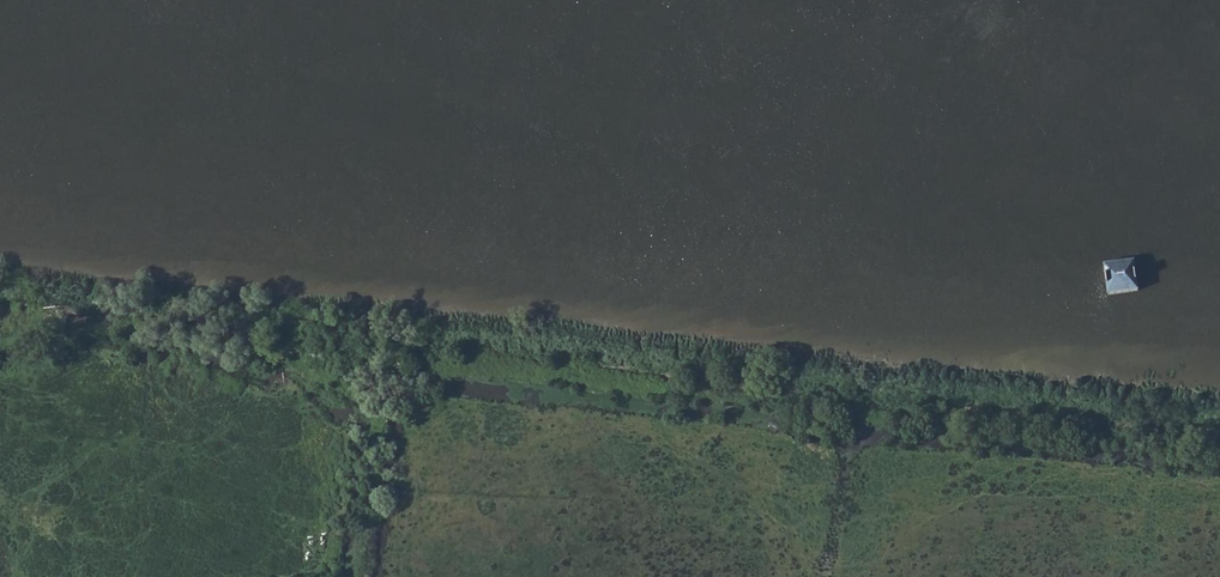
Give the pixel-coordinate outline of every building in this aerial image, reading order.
[(1139,286),(1134,258),(1104,263),(1109,291),(1139,286)]
